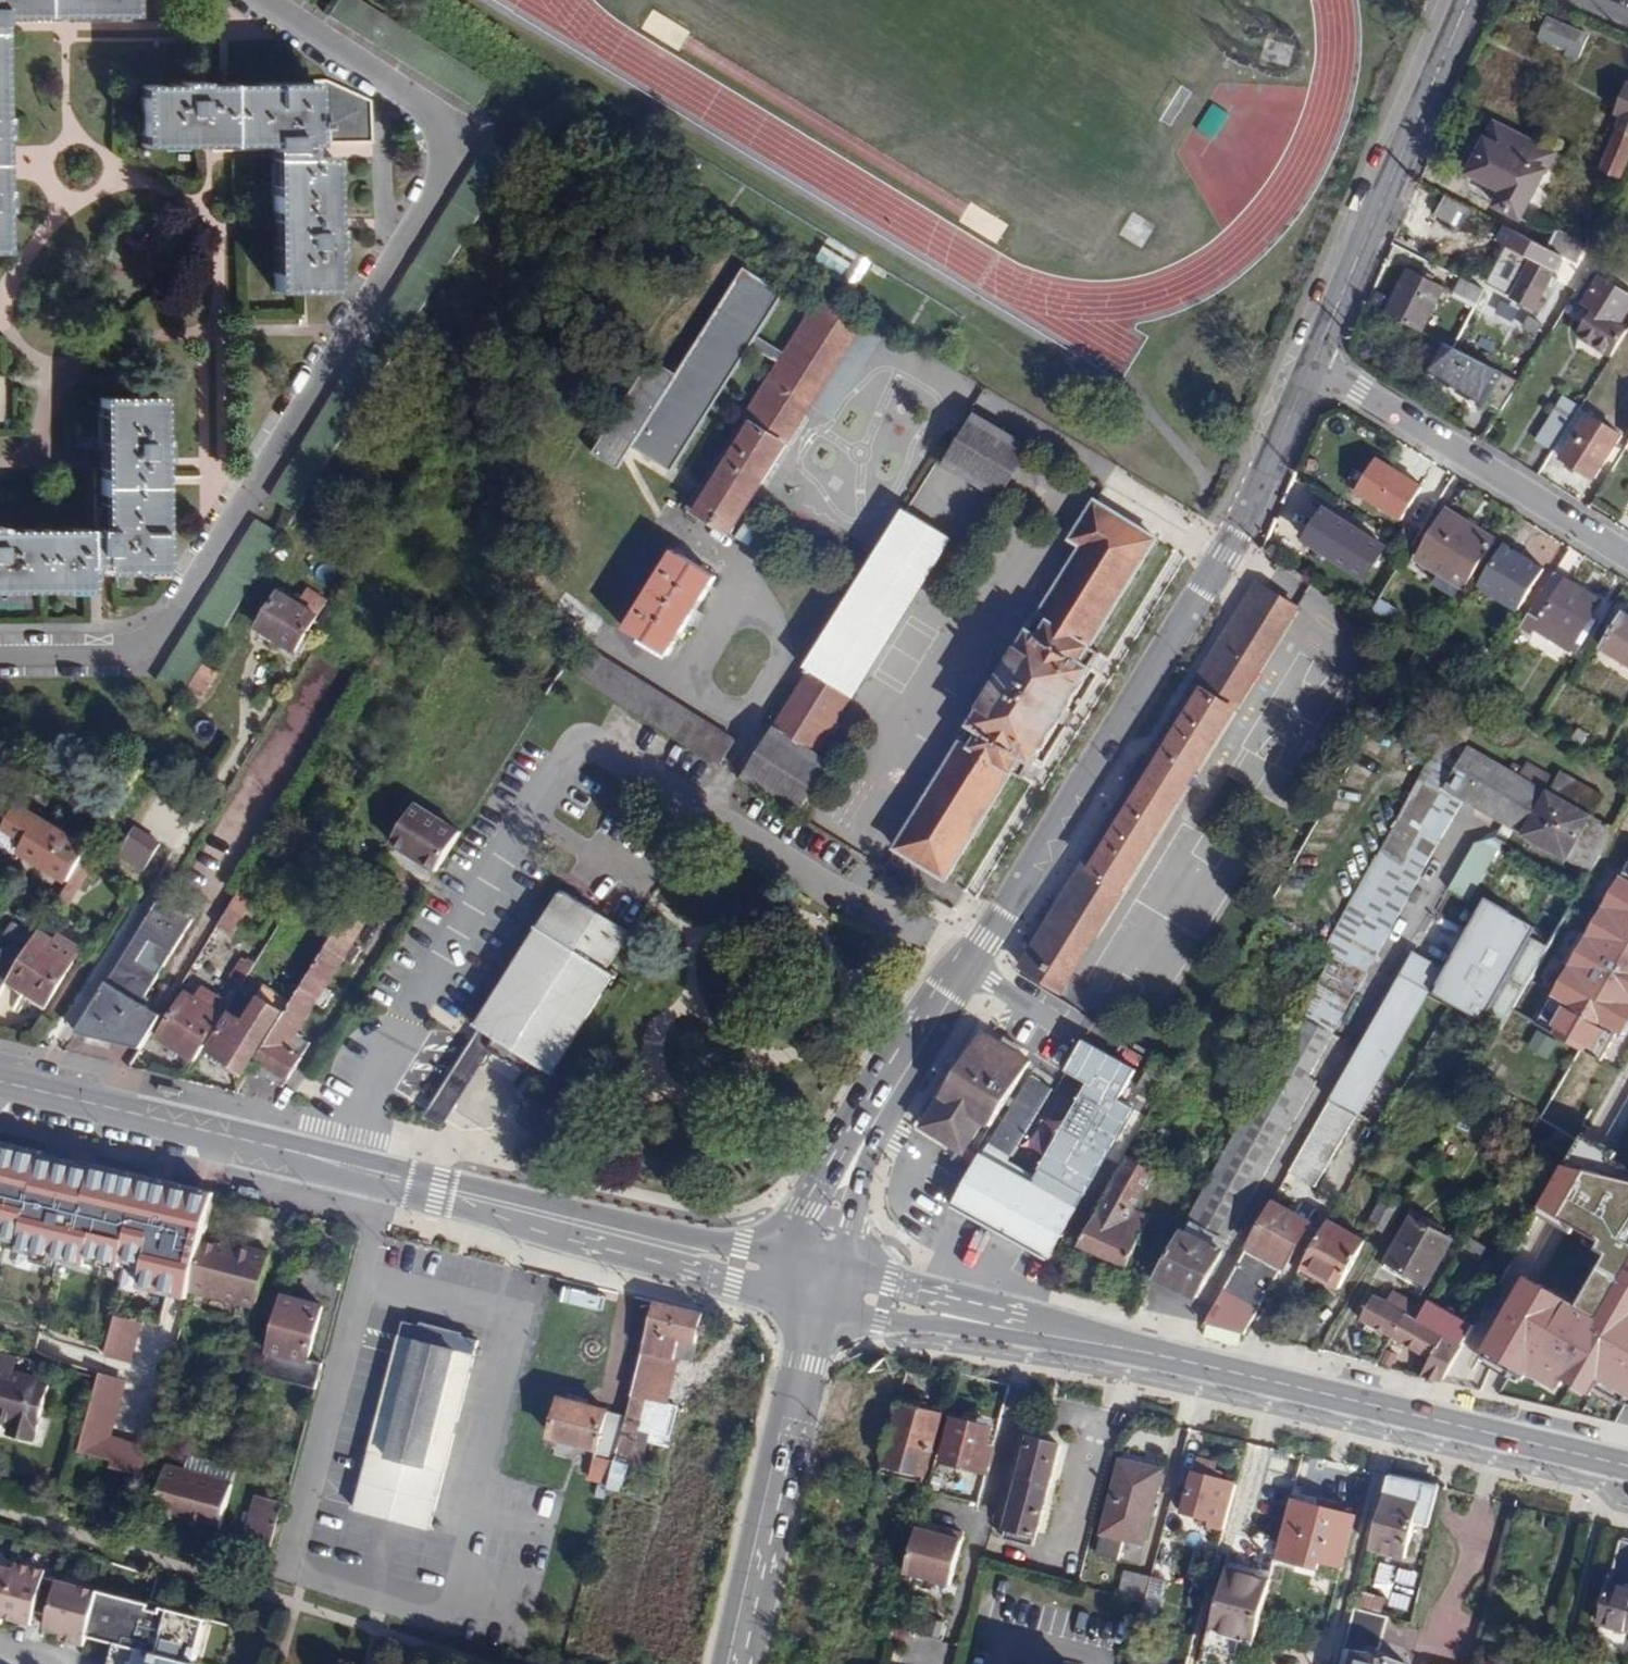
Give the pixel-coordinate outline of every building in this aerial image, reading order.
[(128,0),(0,0),(0,16),(128,14),(128,0)] [(1568,49),(1575,31),(1550,20),(1541,37),(1568,49)] [(1591,38),(1575,31),(1568,49),(1565,56),(1580,63),(1591,38)] [(1266,37),(1260,58),(1288,66),(1294,45),(1266,37)] [(327,142),(368,142),(368,100),(325,79),(311,79),(311,84),(142,85),(142,144),(272,143),(274,289),(330,289),(329,160),(307,160),(307,142),(312,142),(311,128),(320,128),(327,142)] [(1621,177),(1627,157),(1627,91),(1618,116),(1623,118),(1603,169),(1621,177)] [(1556,154),(1496,124),(1472,174),(1505,191),(1498,206),(1522,219),(1556,154)] [(1477,211),(1447,195),(1438,215),(1467,230),(1477,211)] [(1558,230),(1550,248),(1578,262),(1584,251),(1585,251),(1589,244),(1586,242),(1558,230)] [(1588,237),(1586,242),(1589,244),(1585,251),(1598,257),(1603,243),(1588,237)] [(1578,262),(1550,248),(1547,255),(1561,261),(1557,269),(1570,276),(1578,262)] [(1528,274),(1520,288),(1515,298),(1535,308),(1554,273),(1534,263),(1528,274)] [(1507,281),(1520,288),(1528,274),(1515,267),(1507,281)] [(1411,270),(1388,315),(1425,334),(1447,288),(1411,270)] [(1572,298),(1592,311),(1579,333),(1614,356),(1627,331),(1627,330),(1621,326),(1627,313),(1627,296),(1589,271),(1575,293),(1572,298)] [(776,299),(744,278),(633,440),(664,462),(776,299)] [(1485,290),(1462,279),(1456,293),(1478,303),(1485,290)] [(819,295),(687,509),(728,535),(860,320),(819,295)] [(1485,400),(1501,410),(1520,381),(1444,343),(1426,376),(1482,405),(1485,400)] [(1537,440),(1554,450),(1580,410),(1582,407),(1565,396),(1537,440)] [(0,530),(0,589),(84,588),(84,565),(100,565),(100,571),(159,570),(158,399),(100,399),(101,530),(0,530)] [(739,777),(796,812),(826,763),(812,754),(946,536),(905,510),(956,428),(917,404),(839,531),(877,555),(844,606),(739,777)] [(1580,410),(1554,450),(1595,475),(1620,434),(1580,410)] [(1027,449),(974,415),(945,463),(998,496),(1027,449)] [(1421,487),(1378,460),(1357,492),(1403,519),(1421,487)] [(1079,660),(1088,646),(1153,539),(1093,502),(1070,539),(1080,546),(895,849),(945,879),(1009,771),(1019,756),(1031,764),(1091,667),(1079,660)] [(1466,587),(1495,538),(1448,510),(1418,558),(1466,587)] [(1327,512),(1308,541),(1365,576),(1384,546),(1327,512)] [(1543,568),(1504,544),(1479,586),(1518,609),(1543,568)] [(664,653),(711,576),(673,553),(625,630),(664,653)] [(1417,583),(1398,570),(1369,617),(1389,629),(1417,583)] [(1599,600),(1554,572),(1521,627),(1533,634),(1537,630),(1575,651),(1580,645),(1575,643),(1589,618),(1599,600)] [(1295,607),(1255,583),(1024,967),(1063,990),(1295,607)] [(294,651),(316,616),(279,594),(258,629),(294,651)] [(1626,613),(1605,647),(1627,661),(1627,614),(1626,613)] [(1594,621),(1589,618),(1575,643),(1580,645),(1594,621)] [(735,738),(578,641),(561,669),(584,683),(717,765),(735,738)] [(1099,653),(1088,646),(1079,660),(1091,667),(1099,653)] [(216,675),(201,666),(187,689),(201,697),(216,675)] [(1505,698),(1522,708),(1526,700),(1510,690),(1505,698)] [(1588,734),(1579,727),(1572,739),(1580,745),(1588,734)] [(1525,835),(1556,782),(1524,764),(1520,770),(1517,776),(1508,771),(1443,736),(1430,762),(1378,855),(1402,869),(1403,867),(1421,876),(1463,802),(1525,835)] [(1019,756),(1009,771),(1022,779),(1031,764),(1019,756)] [(1517,776),(1520,770),(1510,765),(1508,771),(1517,776)] [(1540,844),(1575,783),(1560,775),(1556,782),(1525,835),(1540,844)] [(1601,798),(1575,783),(1540,844),(1566,859),(1589,818),(1601,798)] [(0,823),(0,851),(63,884),(87,840),(12,800),(0,823)] [(391,842),(435,870),(459,832),(414,805),(391,842)] [(1590,872),(1613,831),(1608,828),(1589,818),(1566,859),(1590,872)] [(1613,831),(1618,821),(1613,818),(1608,828),(1613,831)] [(117,854),(142,870),(158,843),(133,828),(117,854)] [(1450,882),(1466,894),(1499,853),(1483,841),(1450,882)] [(236,895),(250,905),(276,861),(262,852),(236,895)] [(1300,1016),(1333,1034),(1349,1004),(1392,930),(1391,930),(1421,876),(1403,867),(1402,869),(1378,855),(1326,950),(1333,954),(1300,1016)] [(64,906),(90,865),(82,860),(56,901),(64,906)] [(1617,875),(1550,996),(1561,1002),(1545,1030),(1585,1051),(1589,1045),(1593,1047),(1606,1023),(1621,1031),(1627,1018),(1627,881),(1617,875)] [(479,1029),(533,1063),(550,1073),(613,974),(604,967),(626,933),(563,894),(479,1029)] [(236,895),(190,969),(197,974),(224,931),(231,935),(250,905),(236,895)] [(325,947),(353,903),(340,896),(313,940),(325,947)] [(159,898),(77,1034),(122,1045),(145,1007),(140,1003),(192,918),(159,898)] [(1414,953),(1401,976),(1429,992),(1449,1003),(1500,1031),(1548,946),(1531,937),(1537,927),(1487,899),(1447,971),(1414,953)] [(314,964),(331,974),(341,959),(350,964),(359,950),(350,944),(369,913),(353,903),(325,947),(314,964)] [(32,940),(36,935),(14,921),(5,936),(27,950),(32,940)] [(15,968),(8,981),(43,1003),(69,963),(32,940),(27,950),(17,965),(15,968)] [(216,1003),(226,1009),(254,962),(245,956),(216,1003)] [(0,970),(0,986),(3,988),(15,968),(17,965),(7,959),(0,970)] [(321,989),(331,974),(314,964),(246,1074),(263,1084),(266,1079),(281,1088),(308,1044),(294,1035),(314,1003),(323,1008),(331,995),(321,989)] [(1357,1113),(1429,992),(1401,976),(1331,1099),(1357,1113)] [(155,1038),(193,1061),(221,1016),(183,992),(155,1038)] [(225,1053),(220,1062),(241,1075),(280,1013),(258,1000),(244,1023),(231,1014),(212,1044),(225,1053)] [(122,1045),(141,1050),(161,1017),(145,1007),(122,1045)] [(1456,1020),(1447,1015),(1432,1040),(1441,1045),(1456,1020)] [(1300,1016),(1156,1277),(1197,1297),(1222,1252),(1219,1249),(1222,1243),(1211,1238),(1214,1233),(1225,1238),(1230,1239),(1317,1081),(1310,1077),(1333,1034),(1300,1016)] [(526,1074),(533,1063),(479,1029),(424,1116),(442,1128),(489,1051),(526,1074)] [(1032,1061),(981,1032),(923,1129),(967,1153),(964,1158),(976,1164),(980,1158),(982,1153),(971,1147),(984,1125),(992,1129),(1032,1061)] [(1073,1210),(1081,1196),(1131,1109),(1117,1101),(1134,1072),(1082,1041),(1064,1072),(1087,1087),(1039,1172),(1031,1186),(980,1158),(976,1164),(952,1206),(1046,1259),(1073,1210)] [(206,1053),(220,1062),(225,1053),(212,1044),(206,1053)] [(1170,1066),(1158,1060),(1141,1090),(1152,1096),(1170,1066)] [(1032,1076),(990,1144),(1012,1157),(1054,1088),(1032,1076)] [(1357,1113),(1331,1099),(1316,1127),(1340,1143),(1357,1113)] [(1340,1143),(1316,1127),(1291,1173),(1316,1187),(1340,1143)] [(1154,1171),(1127,1156),(1081,1244),(1127,1266),(1148,1218),(1134,1210),(1154,1171)] [(1627,1259),(1627,1179),(1563,1162),(1535,1205),(1607,1246),(1579,1300),(1594,1312),(1601,1306),(1627,1259)] [(23,1356),(68,1183),(9,1167),(0,1200),(0,1350),(23,1356)] [(1385,1231),(1401,1204),(1385,1196),(1371,1221),(1385,1231)] [(1274,1204),(1249,1245),(1284,1266),(1309,1223),(1274,1204)] [(1387,1261),(1427,1282),(1451,1239),(1412,1216),(1387,1261)] [(1365,1242),(1328,1221),(1302,1265),(1339,1287),(1365,1242)] [(1544,1221),(1528,1253),(1547,1262),(1562,1229),(1544,1221)] [(203,1245),(203,1242),(138,1225),(131,1247),(128,1262),(193,1280),(203,1245)] [(1211,1238),(1222,1243),(1225,1238),(1214,1233),(1211,1238)] [(1487,1242),(1476,1234),(1460,1260),(1473,1267),(1487,1242)] [(72,1286),(118,1299),(128,1262),(131,1247),(85,1235),(72,1286)] [(256,1308),(269,1257),(229,1247),(228,1251),(222,1250),(203,1245),(193,1280),(190,1292),(256,1308)] [(1246,1251),(1207,1323),(1245,1333),(1280,1270),(1246,1251)] [(1601,1306),(1616,1315),(1586,1368),(1599,1375),(1627,1392),(1627,1259),(1601,1306)] [(1423,1288),(1427,1282),(1387,1261),(1383,1267),(1423,1288)] [(1594,1312),(1579,1300),(1525,1271),(1485,1348),(1555,1387),(1559,1379),(1590,1390),(1599,1375),(1586,1368),(1616,1315),(1601,1306),(1594,1312)] [(1361,1319),(1393,1338),(1407,1314),(1419,1320),(1424,1311),(1391,1292),(1386,1302),(1374,1295),(1361,1319)] [(322,1306),(282,1295),(268,1353),(306,1363),(322,1306)] [(1473,1324),(1431,1300),(1424,1311),(1419,1320),(1407,1314),(1393,1338),(1430,1359),(1421,1375),(1441,1379),(1473,1324)] [(705,1317),(657,1305),(632,1396),(655,1402),(660,1380),(671,1383),(677,1359),(693,1364),(705,1317)] [(144,1322),(114,1314),(103,1355),(133,1363),(144,1322)] [(356,1510),(430,1528),(477,1342),(462,1338),(463,1334),(422,1324),(421,1328),(404,1323),(356,1510)] [(35,1439),(50,1381),(14,1372),(17,1360),(0,1355),(0,1420),(10,1423),(8,1432),(35,1439)] [(126,1379),(98,1371),(78,1450),(111,1458),(108,1468),(142,1477),(150,1443),(112,1433),(126,1379)] [(615,1461),(626,1464),(641,1468),(649,1434),(669,1440),(677,1411),(654,1405),(653,1402),(632,1396),(626,1418),(615,1461)] [(615,1461),(626,1418),(560,1400),(550,1438),(597,1450),(590,1482),(608,1487),(611,1478),(615,1461)] [(939,1416),(902,1406),(894,1434),(889,1432),(881,1464),(924,1475),(939,1416)] [(988,1428),(953,1420),(942,1461),(983,1469),(990,1446),(984,1444),(988,1428)] [(1028,1438),(1016,1480),(1001,1535),(1032,1543),(1057,1446),(1028,1438)] [(185,1473),(232,1486),(236,1470),(189,1458),(185,1473)] [(1223,1527),(1236,1483),(1213,1478),(1216,1463),(1201,1458),(1186,1510),(1215,1518),(1214,1524),(1223,1527)] [(1165,1471),(1121,1460),(1096,1553),(1118,1559),(1124,1538),(1145,1545),(1165,1471)] [(608,1488),(620,1491),(626,1464),(615,1461),(611,1478),(608,1488)] [(180,1521),(220,1532),(232,1486),(185,1473),(166,1468),(156,1509),(173,1514),(181,1517),(180,1521)] [(1437,1487),(1389,1475),(1370,1547),(1406,1557),(1415,1521),(1428,1524),(1437,1487)] [(1003,1478),(994,1509),(989,1533),(1001,1535),(1016,1480),(1003,1478)] [(243,1547),(270,1555),(283,1503),(257,1495),(243,1547)] [(1355,1515),(1291,1498),(1278,1549),(1322,1562),(1343,1568),(1355,1515)] [(935,1536),(915,1531),(904,1575),(949,1587),(962,1537),(944,1533),(943,1538),(935,1536)] [(1622,1541),(1600,1621),(1627,1629),(1627,1543),(1622,1541)] [(1163,1542),(1156,1572),(1169,1576),(1176,1544),(1163,1542)] [(1322,1562),(1278,1549),(1276,1556),(1320,1568),(1322,1562)] [(0,1563),(0,1622),(2,1622),(4,1617),(19,1620),(20,1613),(34,1617),(36,1610),(50,1613),(46,1628),(71,1634),(69,1640),(83,1645),(85,1645),(88,1631),(98,1589),(45,1575),(47,1570),(17,1562),(16,1567),(0,1563)] [(1249,1655),(1269,1578),(1228,1568),(1208,1643),(1249,1655)] [(1124,1570),(1117,1595),(1145,1603),(1151,1582),(1152,1577),(1124,1570)] [(1331,1575),(1319,1572),(1311,1601),(1323,1605),(1331,1575)] [(1151,1582),(1145,1603),(1143,1614),(1155,1616),(1162,1585),(1151,1582)] [(110,1637),(194,1659),(203,1616),(98,1589),(88,1631),(110,1637)] [(1386,1599),(1358,1591),(1354,1604),(1382,1612),(1386,1599)] [(1389,1616),(1354,1608),(1339,1663),(1394,1663),(1377,1659),(1389,1616)] [(33,1623),(34,1617),(20,1613),(19,1620),(33,1623)] [(194,1659),(110,1637),(103,1663),(192,1663),(194,1659)]
